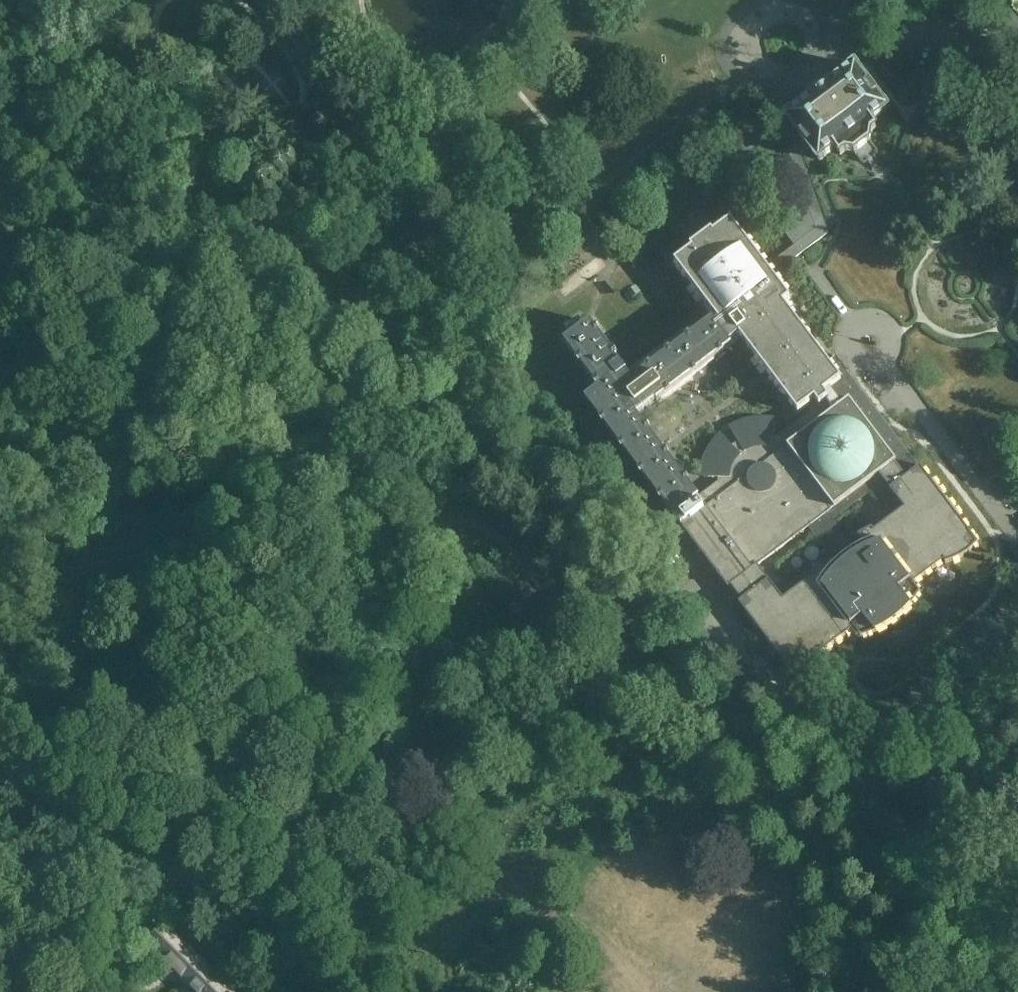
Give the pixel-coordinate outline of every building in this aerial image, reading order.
[(855,65),(786,117),(819,162),(836,149),(840,155),(846,151),(854,152),(870,141),(871,132),(876,128),(871,121),(888,109),(855,65)] [(808,148),(803,140),(789,150),(808,204),(793,210),(785,233),(795,246),(776,260),(761,261),(773,276),(829,233),(800,154),(808,148)] [(919,468),(887,426),(889,424),(883,417),(881,418),(850,377),(842,382),(784,303),(790,298),(773,276),(761,261),(731,221),(714,234),(712,232),(692,247),(694,249),(676,262),(711,309),(628,372),(620,362),(619,363),(616,358),(618,357),(591,322),(565,341),(600,389),(586,399),(728,588),(731,586),(732,587),(733,587),(742,601),(739,603),(750,618),(749,620),(760,634),(761,633),(766,640),(765,641),(769,646),(766,648),(772,657),(775,655),(776,655),(777,654),(797,681),(804,677),(810,672),(818,665),(825,655),(824,654),(823,653),(854,629),(861,638),(875,633),(887,627),(895,621),(901,617),(912,605),(921,593),(914,584),(944,561),(945,563),(946,564),(958,560),(969,553),(978,544),(958,518),(960,517),(950,504),(952,502),(946,495),(943,498),(942,497),(944,495),(933,481),(931,482),(920,467),(919,468)] [(689,572),(683,564),(675,570),(681,578),(689,572)] [(705,631),(703,633),(693,640),(706,657),(718,648),(705,631)] [(148,942),(192,987),(196,991),(231,991),(165,925),(148,942)]
